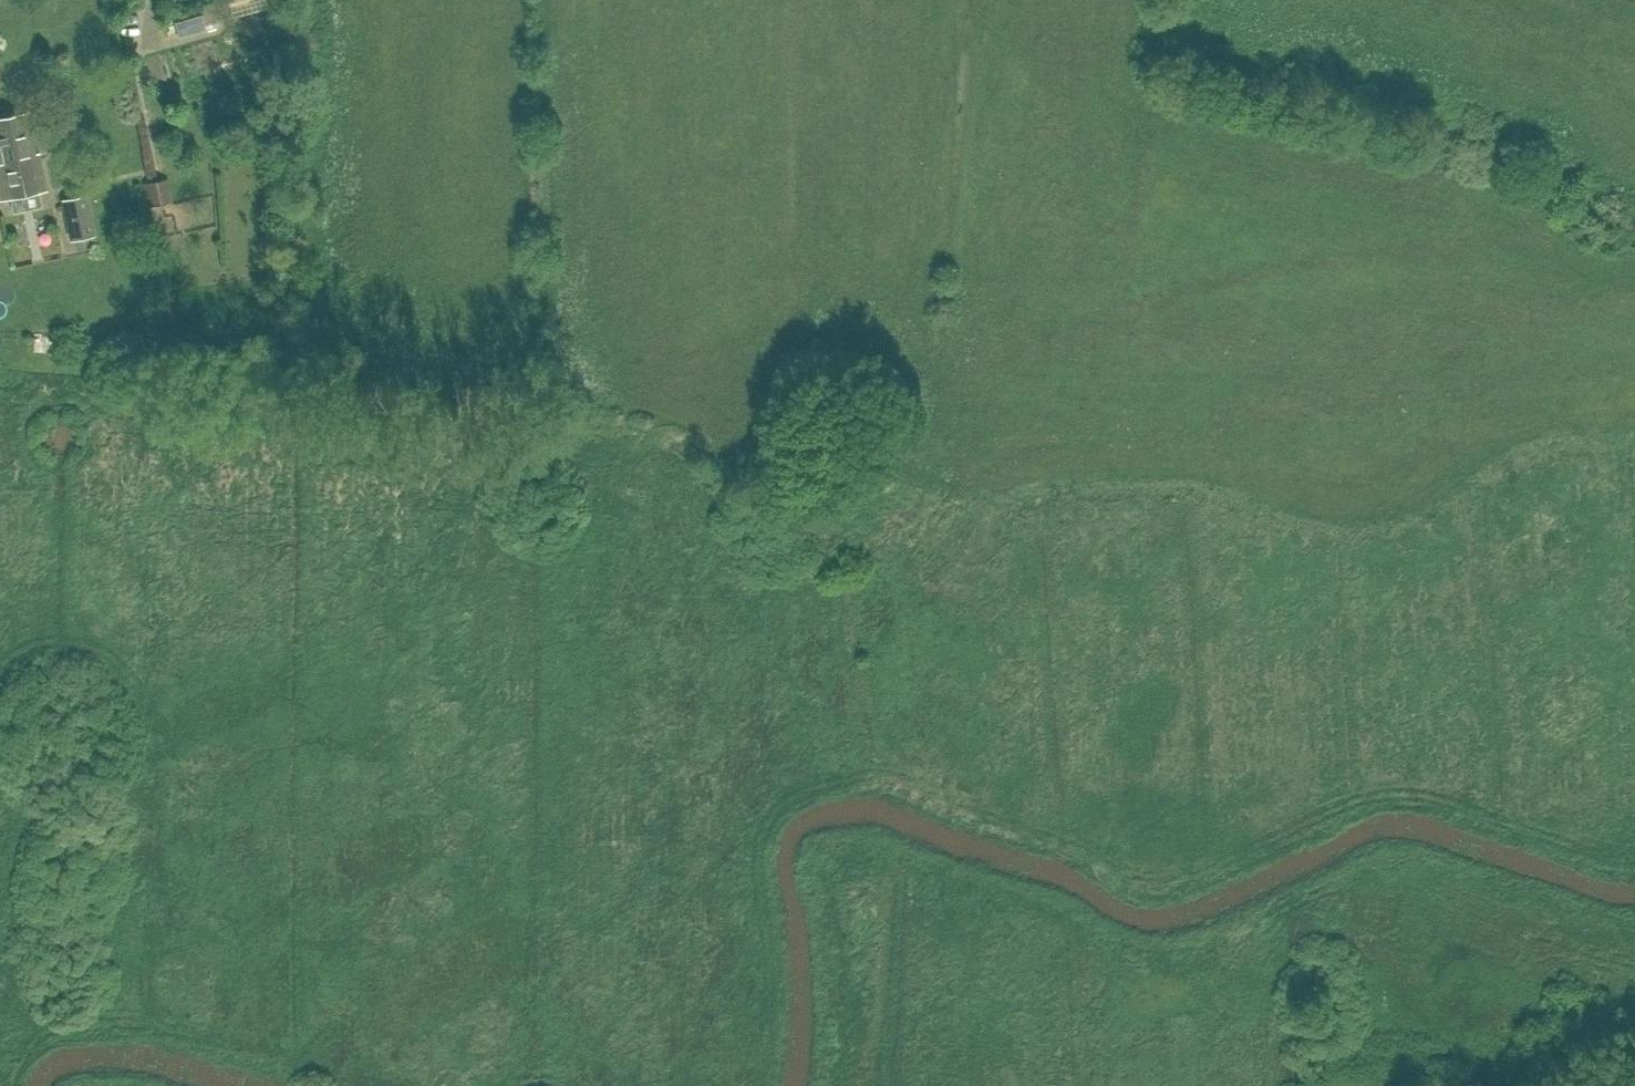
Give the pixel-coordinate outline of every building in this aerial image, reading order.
[(47,190),(39,154),(31,156),(26,137),(34,135),(29,114),(0,120),(0,201),(47,190)] [(165,179),(144,184),(149,209),(170,204),(165,179)] [(63,200),(71,239),(95,234),(86,195),(63,200)] [(10,241),(5,213),(0,214),(0,243),(10,241)] [(47,248),(59,246),(55,224),(43,226),(47,248)] [(28,253),(40,251),(35,228),(24,231),(28,253)]
